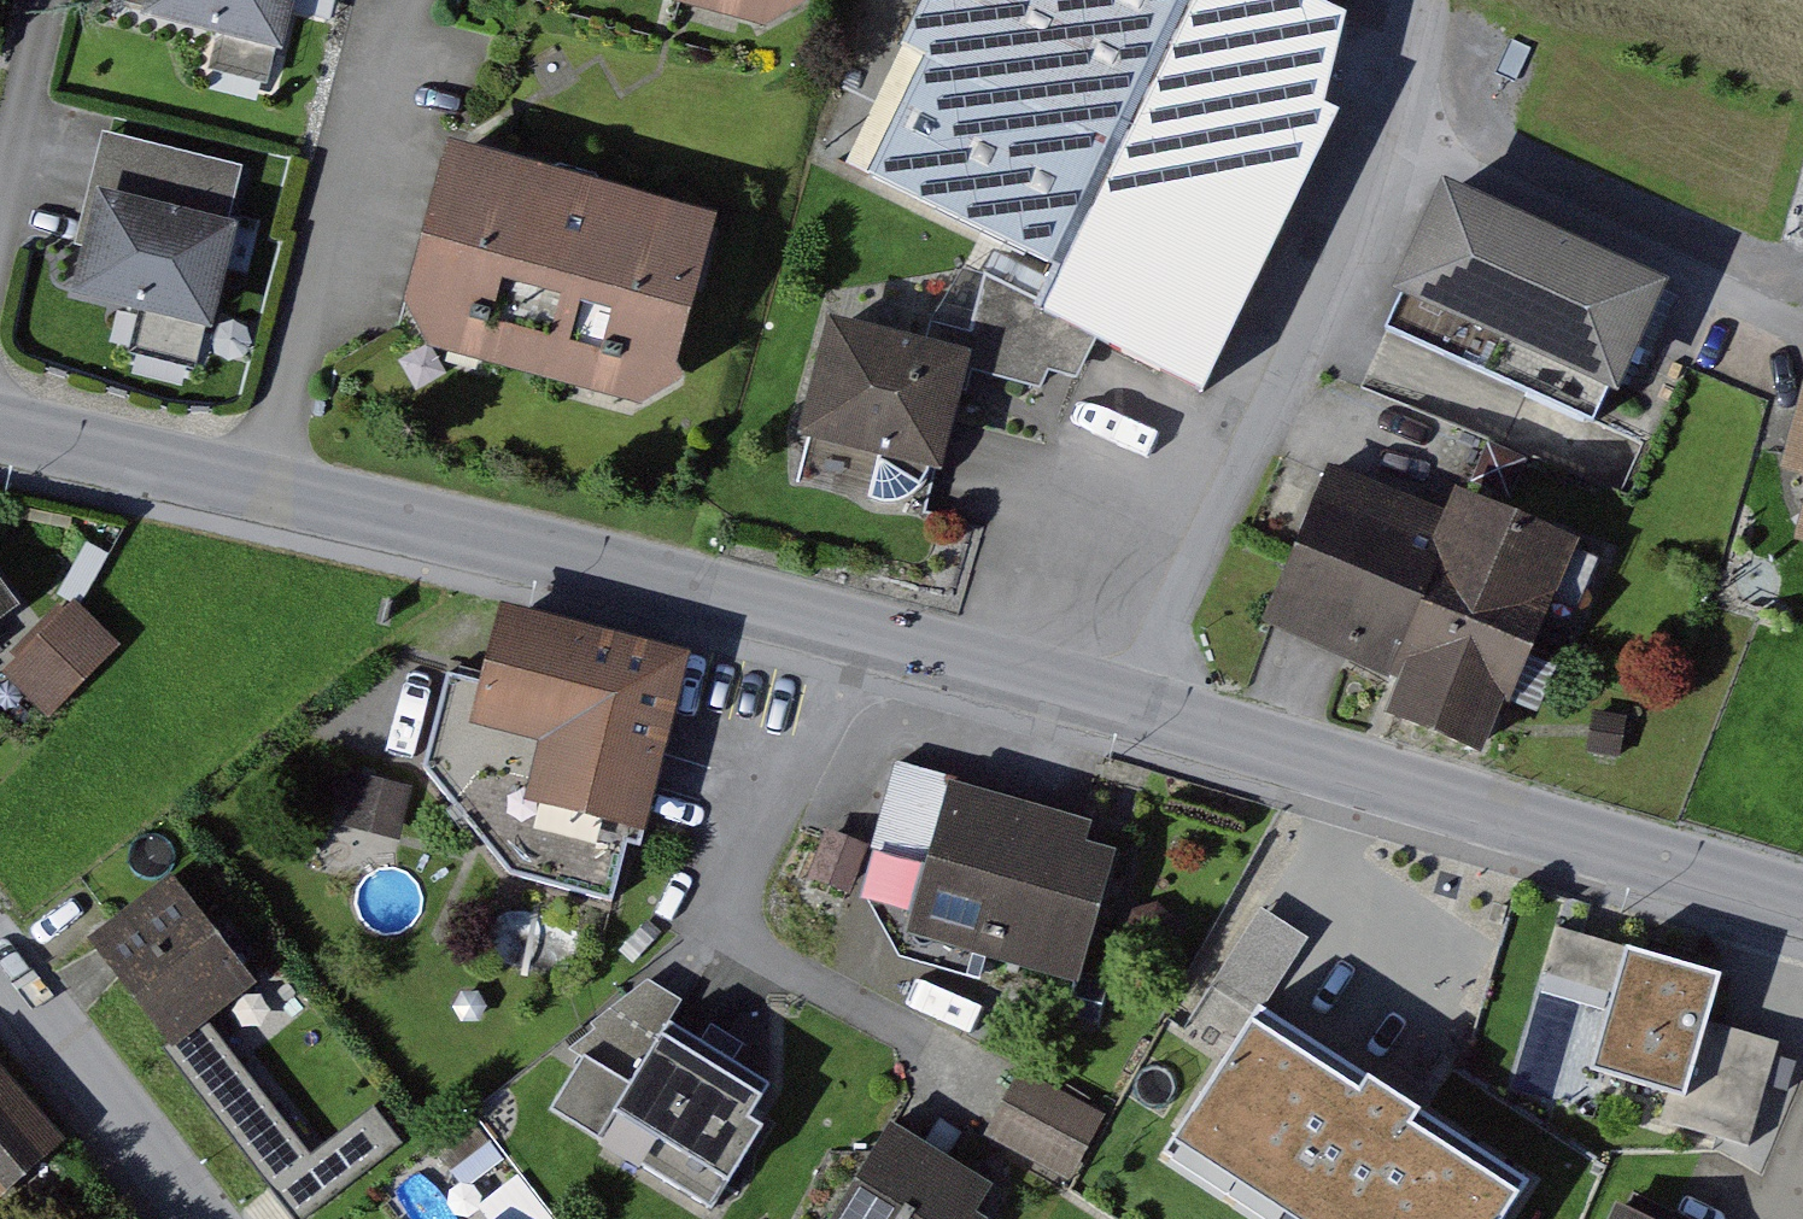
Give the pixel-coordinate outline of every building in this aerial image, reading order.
[(147,17),(288,48),(299,0),(151,0),(147,17)] [(801,22),(806,0),(712,0),(801,22)] [(1003,240),(1059,265),(1041,305),(1106,336),(1208,385),(1342,112),(1282,83),(1323,0),(928,0),(907,43),(936,57),(876,177),(1003,240)] [(111,130),(99,182),(241,213),(252,160),(111,130)] [(682,401),(731,213),(446,139),(397,327),(682,401)] [(1622,415),(1686,287),(1464,178),(1401,306),(1622,415)] [(217,321),(241,213),(99,182),(76,290),(217,321)] [(1086,377),(1106,336),(1041,305),(1059,265),(1003,240),(974,340),(969,362),(1052,385),(1058,363),(1086,377)] [(969,362),(974,340),(836,310),(809,434),(947,464),(969,362)] [(1792,462),(1802,465),(1802,423),(1792,462)] [(1301,534),(1426,586),(1457,511),(1332,459),(1301,534)] [(1469,483),(1457,511),(1426,586),(1440,592),(1544,635),(1587,532),(1469,483)] [(1407,670),(1440,592),(1426,586),(1301,534),(1268,612),(1407,670)] [(0,578),(0,619),(20,604),(0,578)] [(1544,635),(1440,592),(1407,670),(1393,703),(1497,746),(1544,635)] [(121,644),(76,598),(4,670),(50,716),(121,644)] [(621,896),(635,838),(649,841),(697,649),(505,601),(487,677),(458,669),(434,762),(523,871),(621,896)] [(1132,829),(913,756),(887,833),(941,851),(914,930),(1080,985),(1132,829)] [(408,833),(419,782),(367,771),(356,822),(408,833)] [(262,983),(177,872),(93,936),(179,1047),(215,1019),(262,983)] [(1177,1017),(1240,1047),(1302,920),(1240,890),(1177,1017)] [(1577,976),(1626,992),(1601,1068),(1678,1093),(1694,1098),(1714,1036),(1734,975),(1641,945),(1592,929),(1577,976)] [(586,1046),(633,1077),(682,1003),(635,973),(586,1046)] [(1276,1006),(1179,1149),(1283,1218),(1507,1218),(1534,1179),(1276,1006)] [(215,1019),(179,1047),(310,1218),(411,1140),(382,1103),(318,1152),(215,1019)] [(786,1079),(687,1021),(624,1129),(722,1187),(786,1079)] [(1714,1036),(1694,1098),(1678,1093),(1670,1115),(1755,1143),(1782,1058),(1714,1036)] [(1118,1112),(1040,1063),(1002,1124),(1080,1173),(1118,1112)] [(0,1066),(0,1192),(63,1132),(0,1066)] [(903,1122),(840,1218),(993,1218),(1010,1192),(903,1122)] [(1614,1218),(1672,1218),(1623,1198),(1614,1218)]
